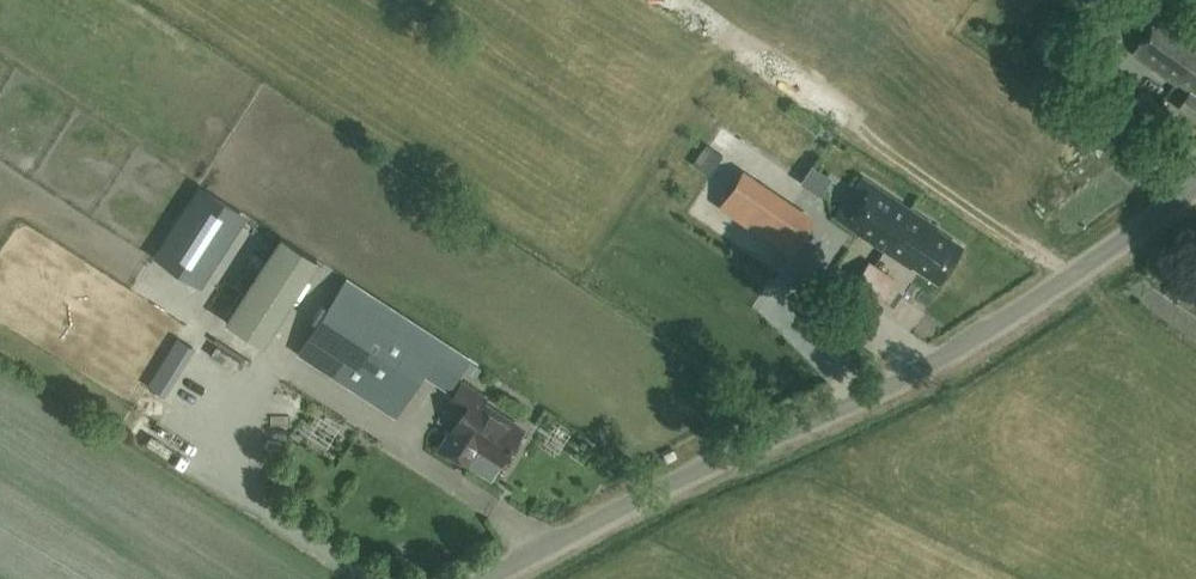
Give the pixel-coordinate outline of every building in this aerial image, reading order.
[(1133,54),(1177,84),(1180,78),(1193,87),(1179,106),(1195,118),(1195,32),(1164,10),(1133,54)] [(1163,104),(1143,90),(1129,110),(1149,124),(1163,104)] [(834,132),(826,127),(821,135),(829,140),(834,132)] [(834,138),(792,184),(826,216),(869,169),(834,138)] [(722,154),(706,143),(693,163),(709,174),(722,154)] [(813,219),(743,172),(720,206),(790,253),(813,219)] [(889,252),(915,213),(863,177),(836,216),(889,252)] [(154,255),(188,277),(233,207),(199,185),(154,255)] [(939,281),(961,247),(936,230),(938,228),(915,213),(889,252),(911,265),(912,263),(939,281)] [(281,236),(226,321),(262,344),(317,259),(281,236)] [(855,282),(880,299),(894,278),(870,261),(855,282)] [(469,357),(347,279),(299,353),(395,415),(422,372),(448,389),(469,357)] [(147,383),(164,394),(193,349),(177,339),(147,383)] [(501,463),(523,428),(482,403),(486,397),(461,382),(449,401),(461,409),(438,446),(468,465),(479,449),(501,463)] [(266,487),(284,484),(281,467),(264,470),(266,487)]
